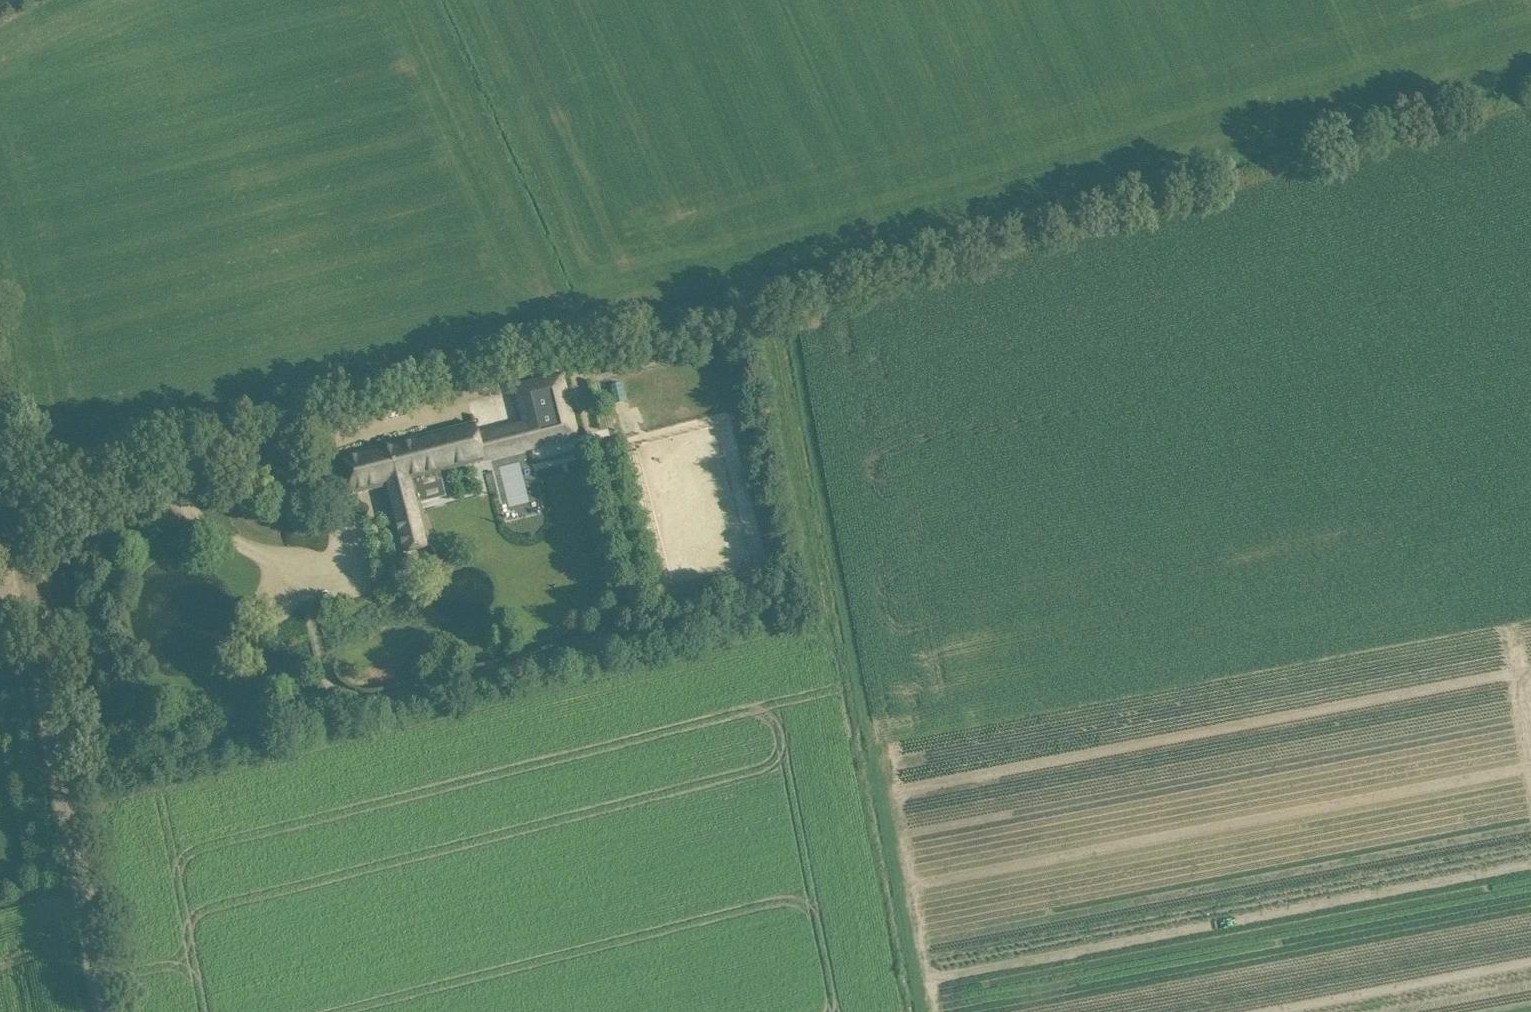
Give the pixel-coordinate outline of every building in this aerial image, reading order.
[(738,325),(729,330),(735,340),(744,335),(738,325)] [(469,424),(343,456),(353,494),(382,487),(399,554),(431,545),(414,478),(484,461),(533,448),(576,437),(560,376),(517,386),(526,422),(477,435),(474,423),(469,424)]
